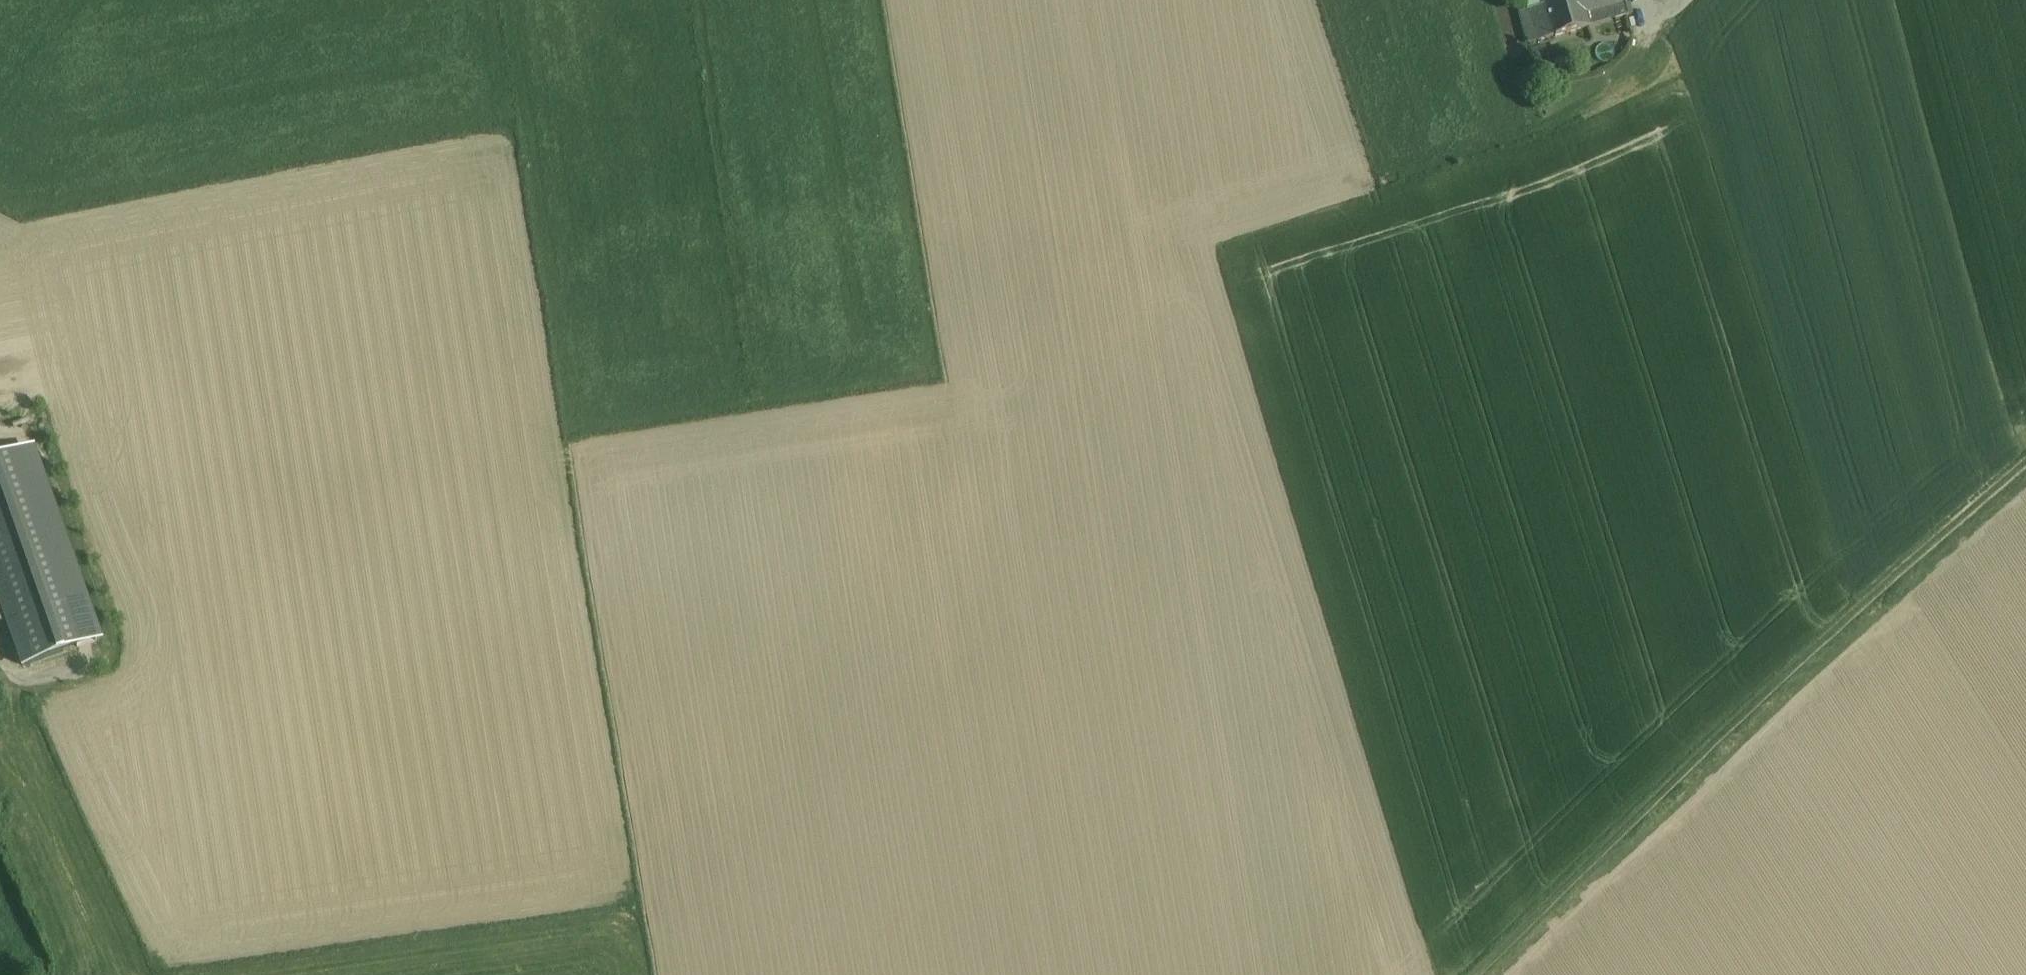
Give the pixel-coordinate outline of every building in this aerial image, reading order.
[(1527,11),(1529,11),(1544,6),(1542,0),(1524,0),(1527,11)] [(1544,6),(1553,38),(1590,27),(1589,23),(1582,0),(1542,0),(1544,6)] [(1589,23),(1600,20),(1598,12),(1612,8),(1616,20),(1629,17),(1624,0),(1582,0),(1589,23)] [(1544,6),(1529,11),(1538,41),(1538,42),(1553,38),(1544,6)] [(1527,11),(1520,13),(1528,43),(1538,41),(1529,11),(1527,11)] [(107,640),(41,446),(0,460),(0,605),(5,620),(22,669),(107,640)]
